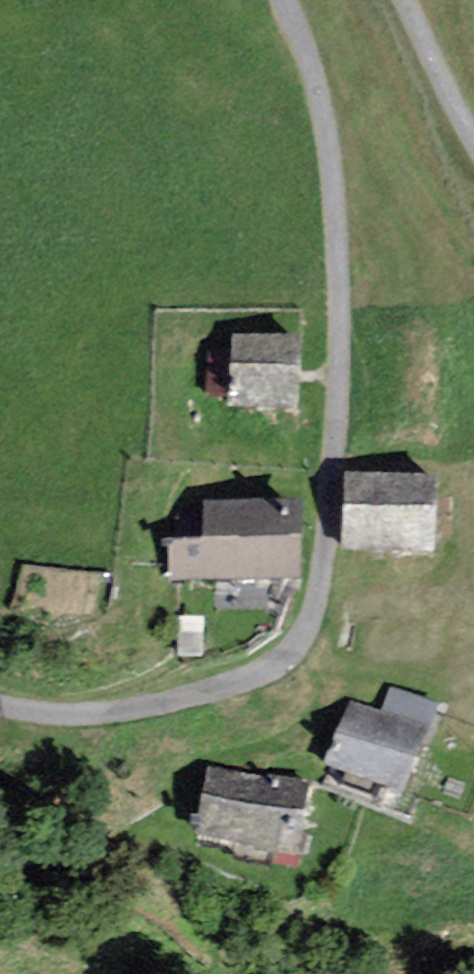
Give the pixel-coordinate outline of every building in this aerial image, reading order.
[(300,341),(232,337),(227,413),(296,416),(300,341)] [(438,482),(345,477),(341,555),(434,560),(438,482)] [(202,546),(169,546),(169,582),(301,584),(302,509),(203,507),(202,546)] [(381,714),(351,702),(324,770),(405,801),(441,709),(391,689),(381,714)] [(314,787),(205,769),(192,847),(301,865),(314,787)]
